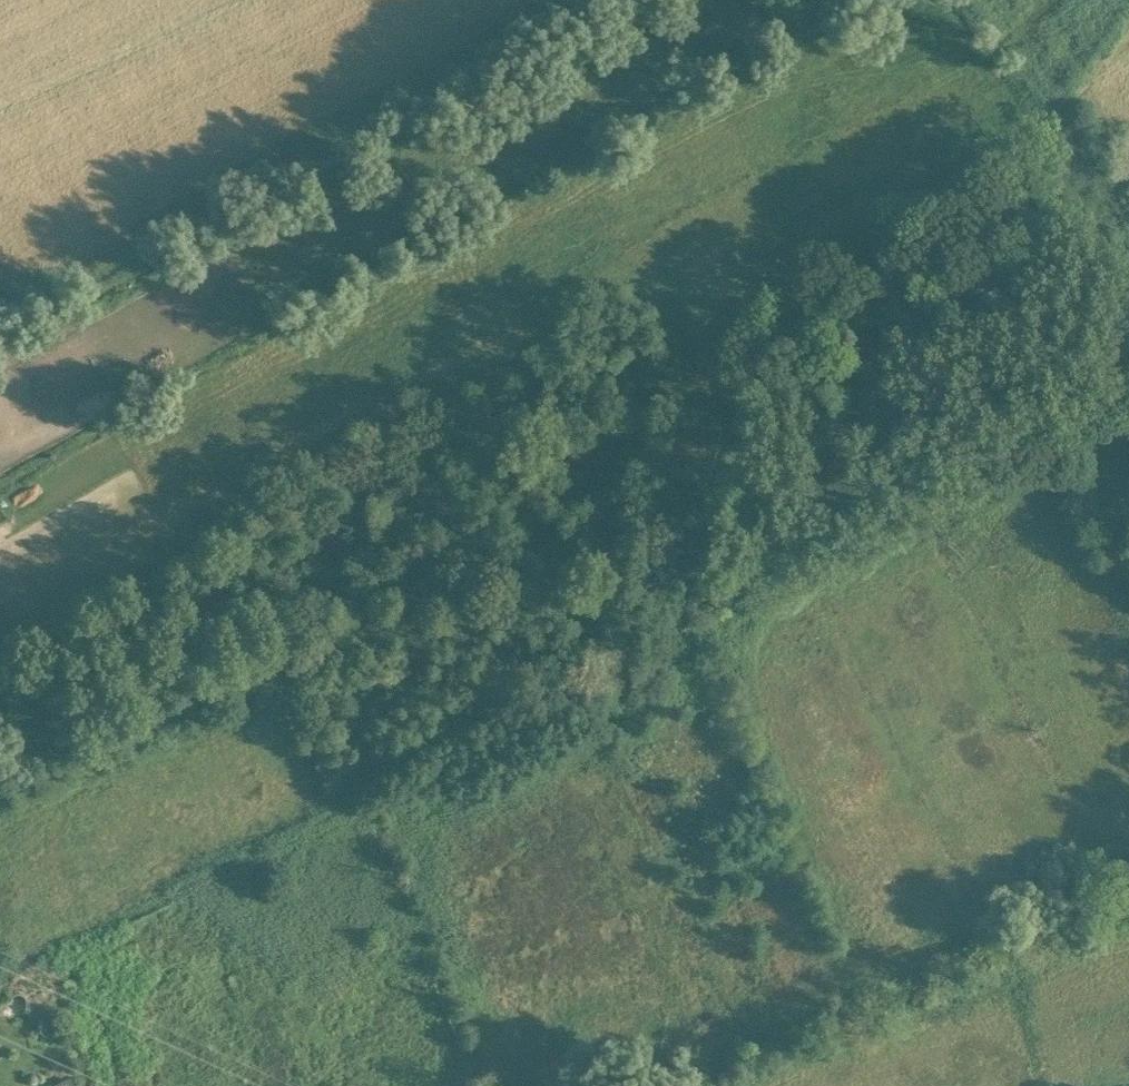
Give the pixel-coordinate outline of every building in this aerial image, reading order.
[(67,1078),(52,1085),(71,1085),(67,1078)]
